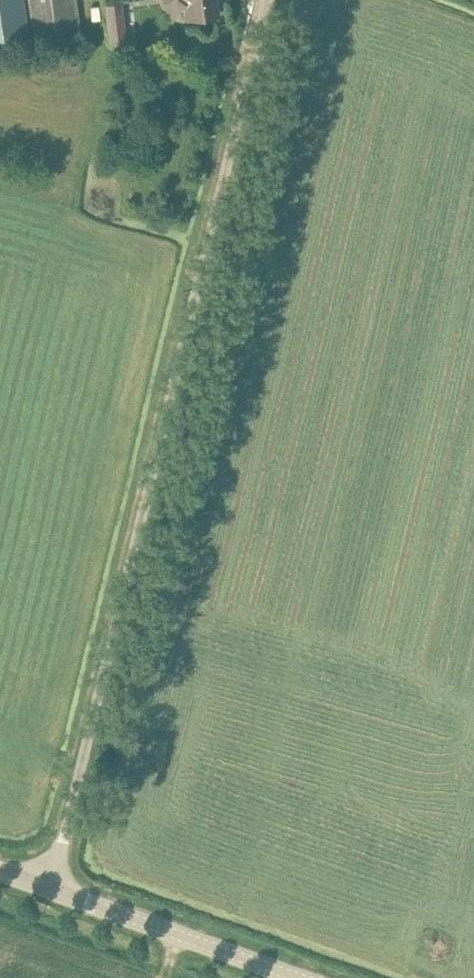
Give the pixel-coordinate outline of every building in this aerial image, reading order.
[(28,36),(22,0),(0,0),(0,40),(28,36)] [(32,36),(80,28),(76,0),(27,0),(32,36)] [(182,6),(184,19),(198,17),(201,19),(209,18),(211,15),(219,14),(217,0),(176,0),(182,6)] [(122,2),(105,4),(110,43),(128,56),(138,42),(126,33),(122,2)]
